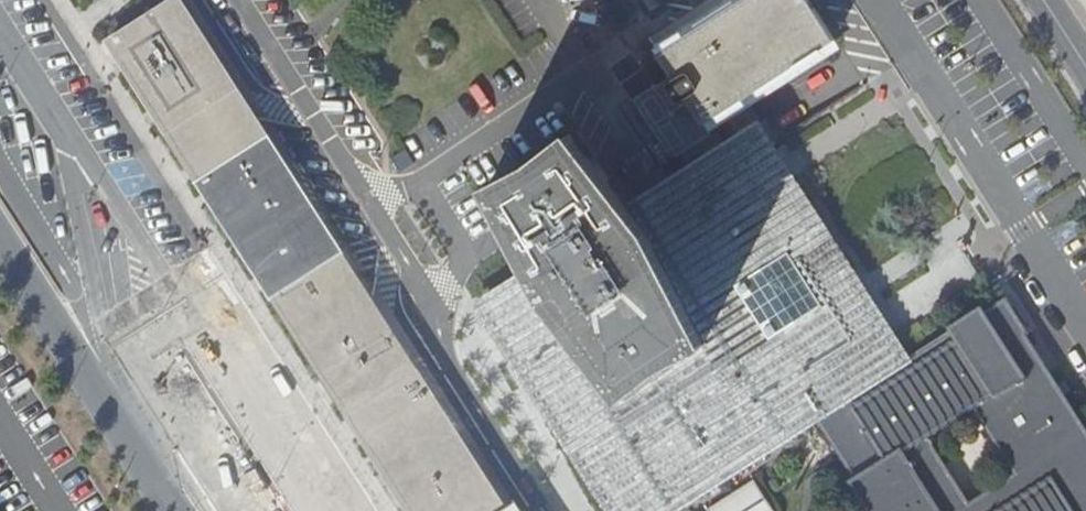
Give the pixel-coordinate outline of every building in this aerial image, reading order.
[(175,0),(168,0),(110,37),(413,510),(502,510),(175,0)] [(836,40),(810,0),(741,0),(658,53),(672,76),(656,85),(658,87),(662,91),(665,96),(667,99),(670,104),(672,111),(673,112),(690,102),(704,124),(836,40)] [(528,270),(484,298),(620,510),(674,510),(816,420),(900,366),(749,129),(626,206),(571,135),(531,163),(529,165),(485,187),(528,270)] [(900,366),(816,420),(851,477),(873,510),(1085,510),(1085,428),(1026,335),(1028,334),(1005,297),(984,310),(980,305),(947,327),(950,332),(900,366)]
